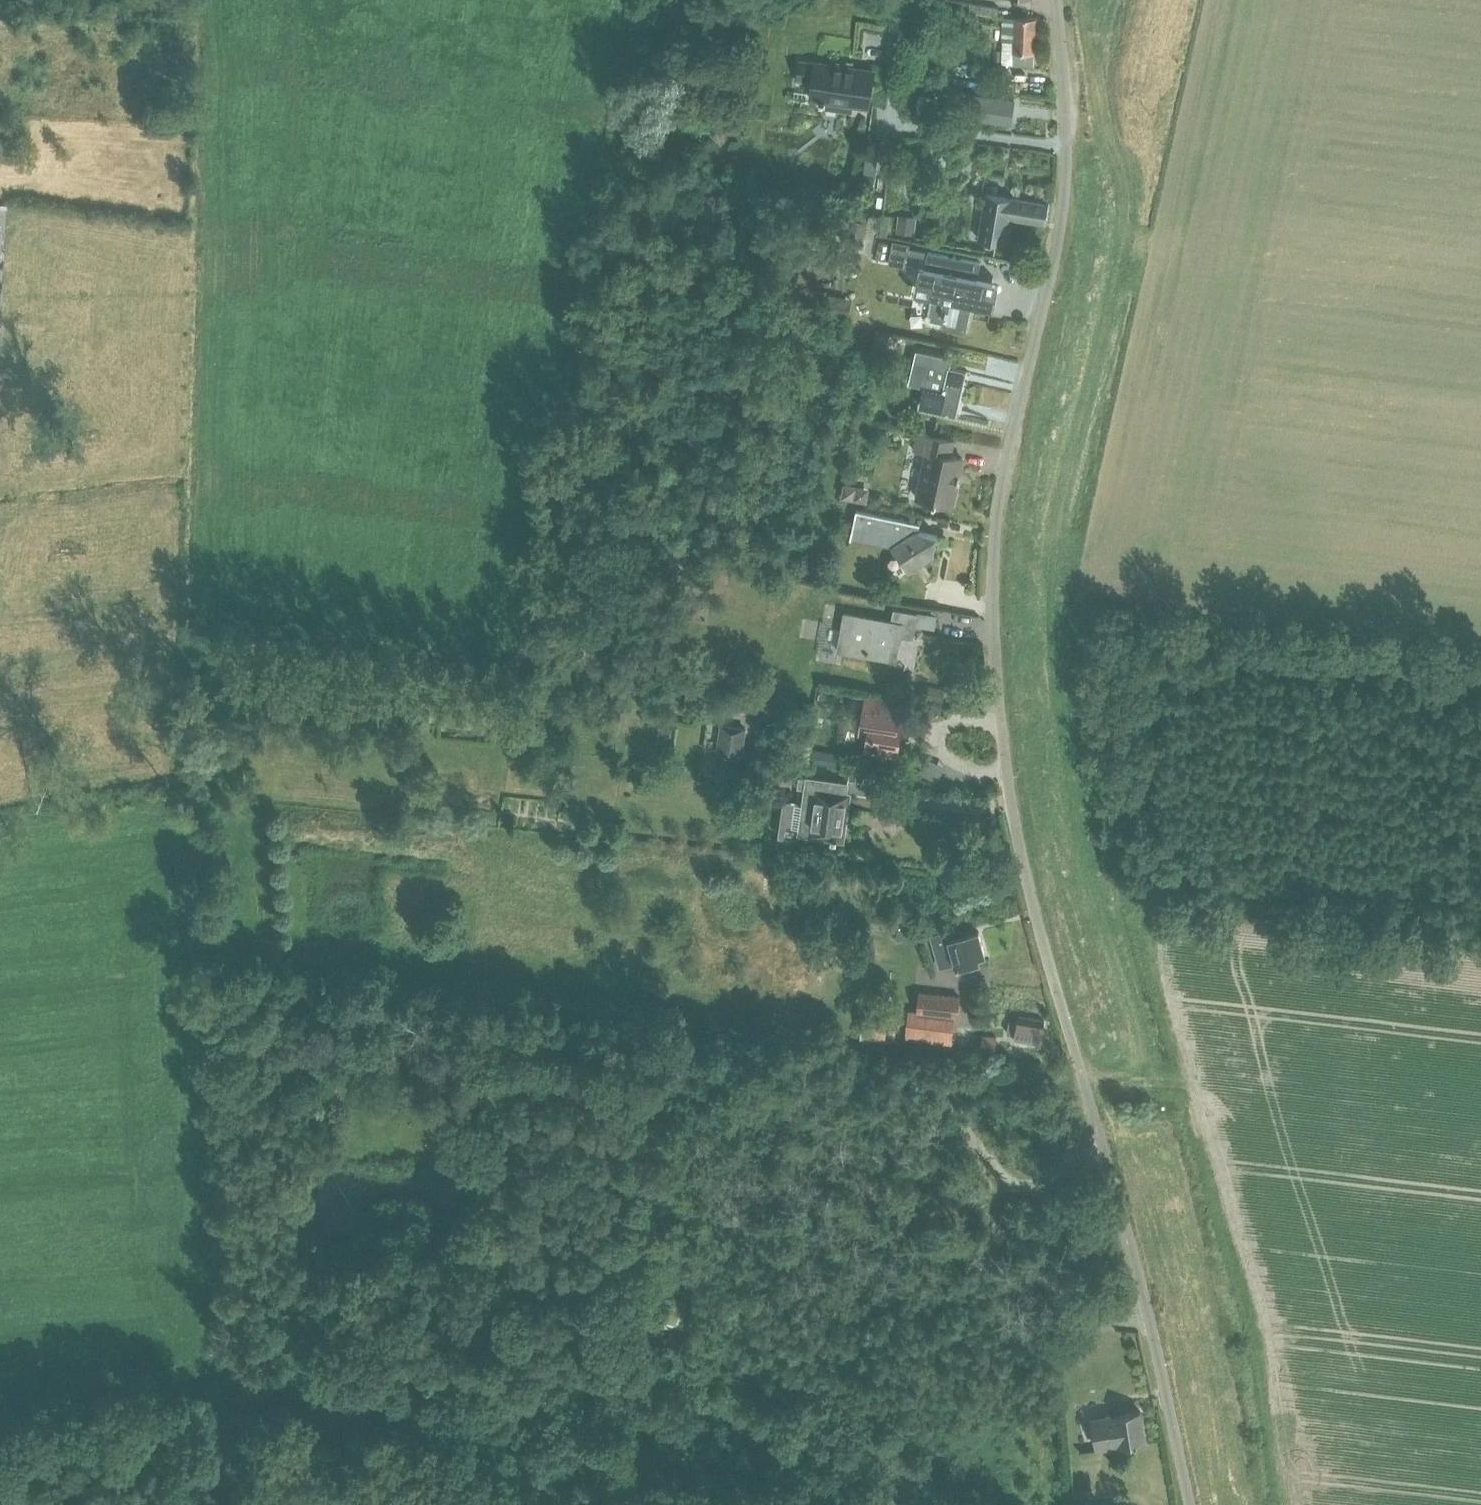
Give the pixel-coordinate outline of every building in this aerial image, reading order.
[(186,16),(186,0),(174,0),(174,16),(186,16)] [(969,11),(1001,15),(1002,7),(970,2),(969,11)] [(894,6),(890,31),(895,31),(912,34),(915,9),(894,6)] [(1006,18),(1005,41),(1016,42),(1014,66),(1036,67),(1039,19),(1006,18)] [(870,110),(875,74),(802,65),(800,82),(817,85),(815,102),(870,110)] [(975,94),(971,119),(1011,124),(1015,100),(975,94)] [(0,137),(0,161),(8,161),(9,137),(0,137)] [(869,174),(888,173),(887,152),(868,153),(869,174)] [(1046,220),(1049,202),(988,192),(980,237),(1006,242),(1010,214),(1046,220)] [(915,218),(898,217),(896,234),(914,236),(915,218)] [(927,257),(924,273),(927,274),(927,273),(940,276),(936,297),(931,319),(944,322),(943,327),(955,329),(966,332),(968,320),(972,305),(977,280),(977,278),(981,261),(943,254),(928,250),(918,248),(910,247),(910,244),(910,243),(900,241),(893,239),(892,245),(888,263),(897,265),(905,267),(908,253),(919,255),(927,257)] [(918,349),(910,383),(925,386),(921,405),(940,409),(957,413),(967,371),(951,367),(954,357),(918,349)] [(934,496),(934,498),(939,499),(939,497),(954,501),(964,456),(952,453),(955,438),(920,430),(916,447),(928,450),(919,493),(934,496)] [(845,483),(843,495),(855,497),(857,486),(845,483)] [(864,487),(857,486),(855,497),(867,500),(868,493),(864,487)] [(936,552),(939,533),(921,530),(922,521),(857,509),(852,537),(893,545),(911,570),(936,552)] [(916,630),(919,612),(895,608),(892,621),(846,612),(839,649),(890,658),(892,645),(900,646),(903,629),(916,630)] [(920,685),(918,699),(947,703),(949,689),(920,685)] [(424,689),(423,703),(437,704),(438,690),(424,689)] [(867,697),(861,733),(868,734),(865,752),(898,758),(903,729),(897,728),(902,703),(867,697)] [(713,698),(711,710),(722,711),(724,699),(713,698)] [(717,768),(742,771),(747,729),(723,725),(717,768)] [(814,749),(812,762),(824,764),(826,751),(814,749)] [(809,782),(801,838),(845,844),(851,798),(847,797),(848,788),(809,782)] [(615,825),(600,823),(598,835),(613,837),(615,825)] [(979,930),(950,939),(948,931),(932,936),(941,967),(957,963),(958,968),(974,963),(972,959),(986,955),(979,930)] [(961,997),(921,993),(919,1013),(915,1013),(912,1037),(953,1041),(955,1018),(959,1018),(961,997)] [(1046,1040),(1049,1021),(1020,1016),(1019,1021),(1013,1020),(1011,1030),(1018,1032),(1017,1036),(1046,1040)] [(984,1036),(983,1050),(997,1051),(998,1037),(984,1036)] [(1085,1336),(1068,1339),(1069,1350),(1086,1347),(1085,1336)] [(1093,1417),(1098,1446),(1145,1439),(1141,1410),(1093,1417)]
